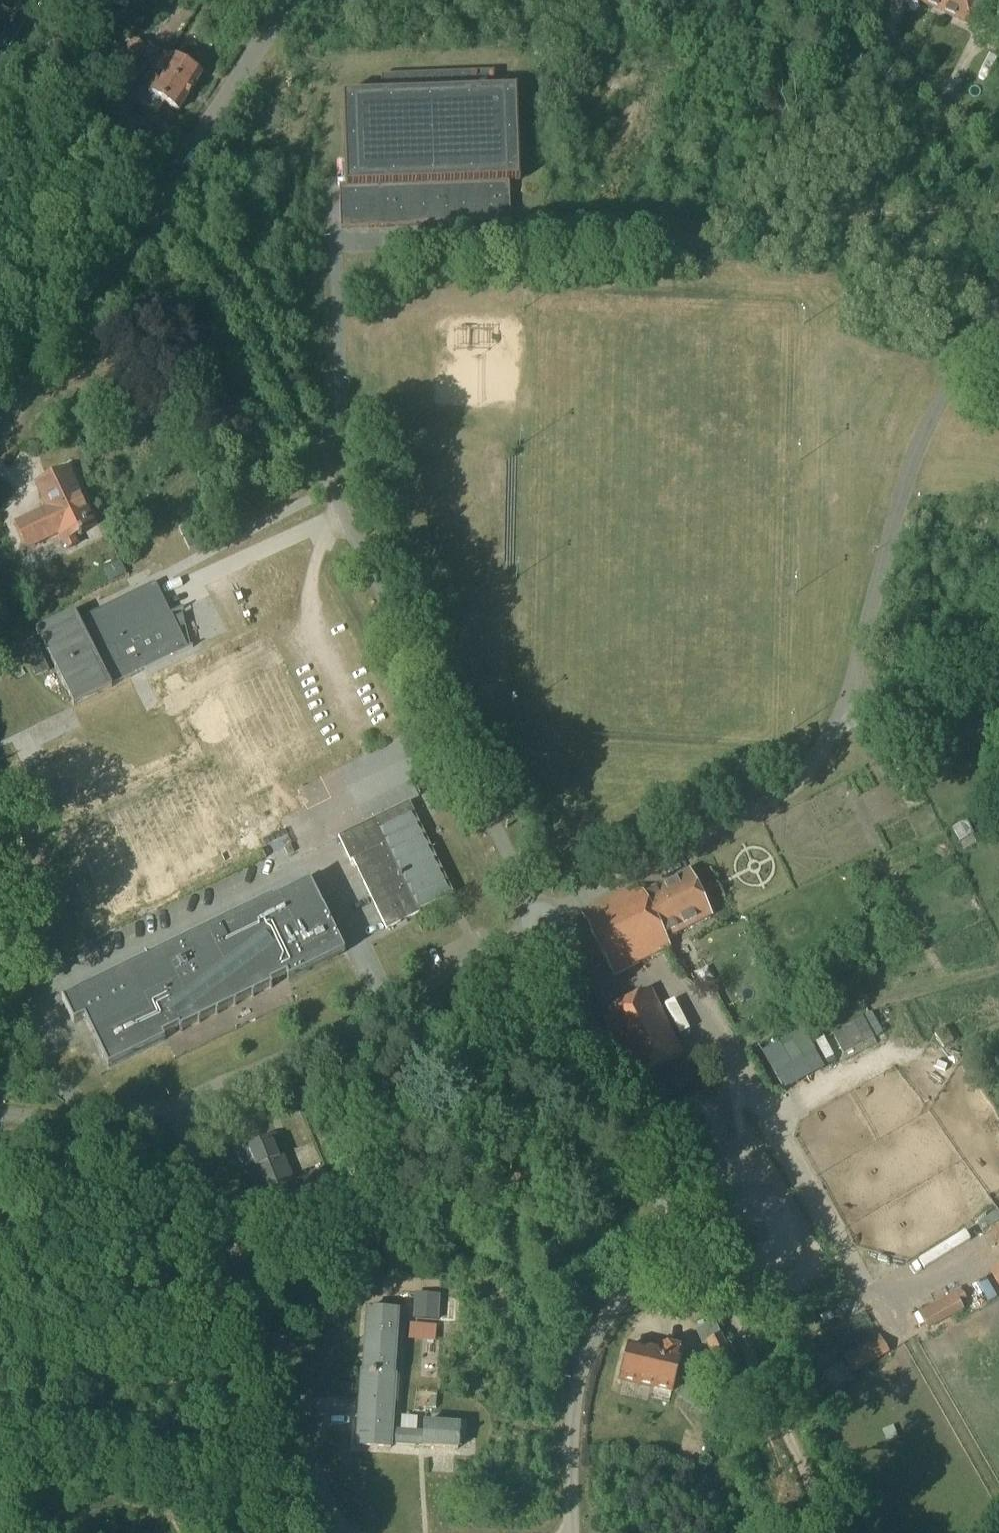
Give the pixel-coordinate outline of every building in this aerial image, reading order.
[(947,0),(914,0),(941,13),(947,0)] [(941,13),(971,27),(984,0),(983,0),(947,0),(941,13)] [(133,72),(146,51),(132,42),(119,63),(133,72)] [(146,51),(140,60),(152,68),(152,69),(160,75),(160,76),(189,94),(200,76),(176,61),(162,53),(148,44),(146,49),(147,50),(146,51)] [(149,73),(140,87),(154,96),(178,111),(189,94),(160,76),(157,79),(149,73)] [(339,187),(340,231),(510,225),(509,183),(518,183),(515,92),(494,93),(494,74),(381,77),(381,96),(343,98),(346,187),(339,187)] [(78,547),(74,539),(95,529),(68,471),(36,486),(47,510),(16,524),(28,549),(59,535),(63,544),(61,545),(65,553),(78,547)] [(79,622),(75,613),(49,626),(36,632),(73,708),(112,689),(111,687),(145,671),(187,650),(182,641),(155,584),(79,622)] [(153,685),(142,689),(150,711),(161,706),(153,685)] [(250,784),(289,763),(281,747),(241,768),(250,784)] [(56,801),(69,794),(62,783),(50,790),(56,801)] [(408,804),(338,838),(350,863),(353,862),(387,930),(420,914),(419,912),(453,895),(408,804)] [(670,950),(667,941),(711,918),(688,873),(644,896),(628,891),(581,913),(613,978),(670,950)] [(274,901),(273,899),(62,1002),(74,1026),(85,1021),(109,1070),(166,1042),(163,1038),(179,1030),(181,1034),(183,1033),(181,1029),(197,1021),(199,1025),(201,1025),(199,1021),(215,1013),(217,1017),(219,1016),(217,1012),(233,1004),(235,1008),(237,1007),(235,1003),(251,995),(253,999),(255,998),(253,994),(269,986),(271,990),(273,989),(271,985),(287,978),(289,982),(345,954),(323,910),(310,884),(309,881),(307,882),(308,884),(292,892),(291,890),(289,891),(290,893),(274,901)] [(63,993),(82,984),(75,968),(56,977),(63,993)] [(651,990),(600,1017),(632,1082),(684,1056),(651,990)] [(945,1031),(935,1038),(944,1052),(954,1045),(945,1031)] [(957,1138),(971,1131),(960,1109),(946,1116),(957,1138)] [(243,1149),(262,1196),(293,1183),(275,1136),(243,1149)] [(321,1170),(302,1177),(308,1194),(327,1186),(321,1170)] [(985,1239),(998,1235),(998,1206),(977,1213),(985,1239)] [(905,1233),(920,1224),(931,1242),(949,1232),(936,1211),(923,1219),(916,1208),(897,1219),(905,1233)] [(989,1273),(998,1289),(998,1266),(989,1273)] [(928,1333),(964,1312),(953,1292),(917,1313),(928,1333)] [(439,1321),(440,1295),(414,1294),(413,1320),(439,1321)] [(391,1449),(391,1446),(392,1430),(396,1375),(394,1375),(398,1313),(367,1311),(362,1373),(360,1373),(357,1446),(391,1449)] [(702,1346),(704,1345),(705,1344),(722,1377),(741,1368),(725,1334),(721,1336),(714,1322),(695,1331),(702,1346)] [(411,1341),(422,1342),(423,1329),(412,1328),(411,1341)] [(889,1355),(878,1337),(843,1358),(854,1375),(889,1355)] [(651,1385),(659,1387),(658,1392),(666,1394),(667,1389),(672,1390),(679,1364),(677,1363),(680,1350),(666,1346),(662,1360),(628,1351),(621,1377),(626,1379),(625,1383),(633,1385),(634,1381),(643,1383),(641,1388),(650,1390),(651,1385)] [(702,1415),(712,1401),(689,1384),(679,1399),(702,1415)] [(392,1430),(391,1446),(423,1448),(458,1450),(459,1427),(424,1425),(423,1432),(392,1430)]
